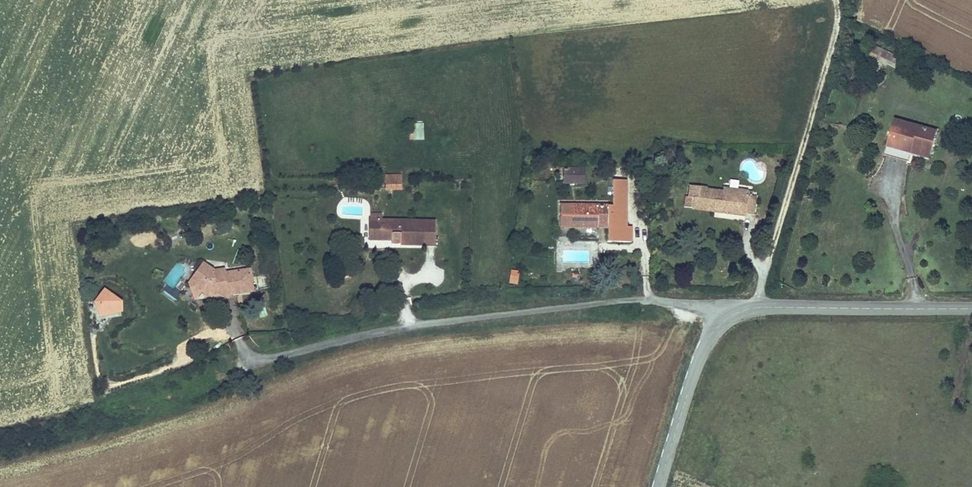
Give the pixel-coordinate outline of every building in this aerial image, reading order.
[(896,69),(901,58),(876,45),(870,55),(896,69)] [(938,131),(895,119),(887,148),(911,154),(913,150),(931,155),(938,131)] [(423,123),(408,124),(409,140),(424,140),(423,123)] [(931,155),(913,150),(911,154),(930,159),(931,155)] [(584,168),(559,168),(559,186),(584,186),(584,168)] [(401,175),(385,175),(385,191),(401,191),(401,175)] [(729,180),(728,188),(737,189),(738,181),(729,180)] [(608,205),(571,204),(571,229),(597,229),(597,226),(607,227),(607,242),(632,243),(633,227),(627,227),(628,181),(612,181),(612,206),(608,206),(608,205)] [(748,192),(748,191),(723,187),(722,191),(707,189),(707,187),(689,185),(687,197),(685,197),(683,208),(692,209),(692,211),(745,218),(746,215),(755,216),(757,197),(753,196),(753,192),(748,192)] [(571,229),(571,204),(560,204),(559,229),(571,229)] [(435,247),(435,220),(382,219),(382,214),(370,214),(370,219),(368,219),(368,242),(390,242),(390,245),(400,246),(400,247),(435,247)] [(252,287),(250,268),(225,272),(224,269),(213,270),(203,262),(191,278),(198,284),(193,290),(207,300),(237,296),(236,289),(252,287)] [(517,284),(518,270),(509,270),(508,284),(517,284)] [(193,290),(198,284),(191,278),(186,284),(193,290)] [(252,287),(236,289),(237,296),(253,293),(252,287)]
